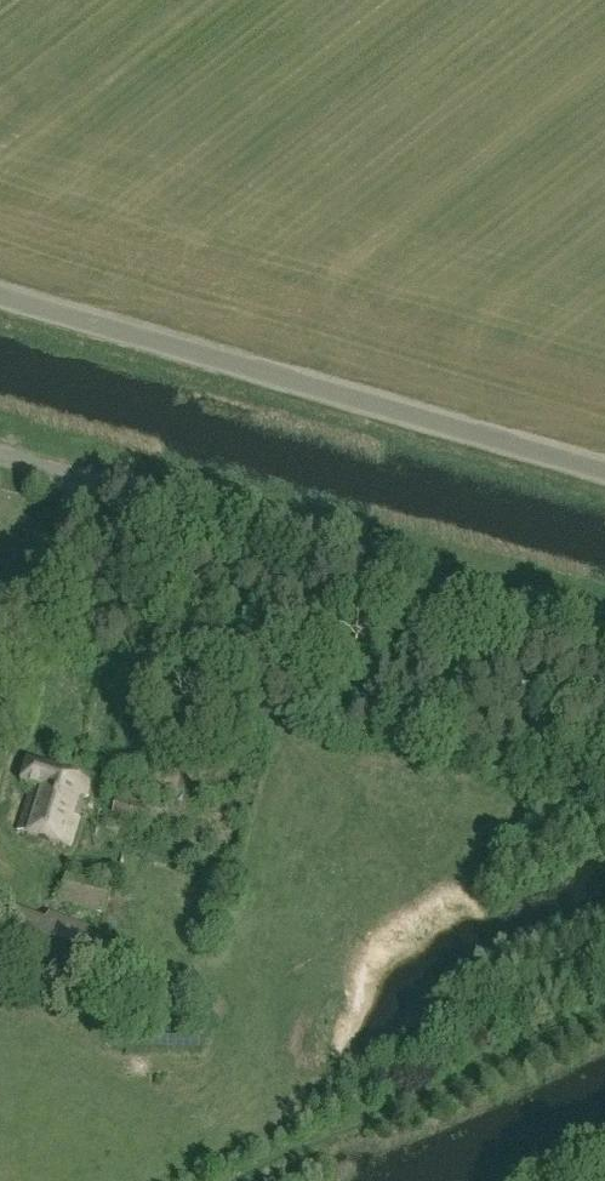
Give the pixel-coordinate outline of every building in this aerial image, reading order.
[(70,847),(90,782),(28,763),(22,783),(33,786),(19,832),(70,847)] [(113,814),(141,822),(145,807),(118,799),(113,814)] [(66,984),(84,935),(87,928),(48,914),(45,921),(14,910),(0,949),(0,960),(66,984)]
